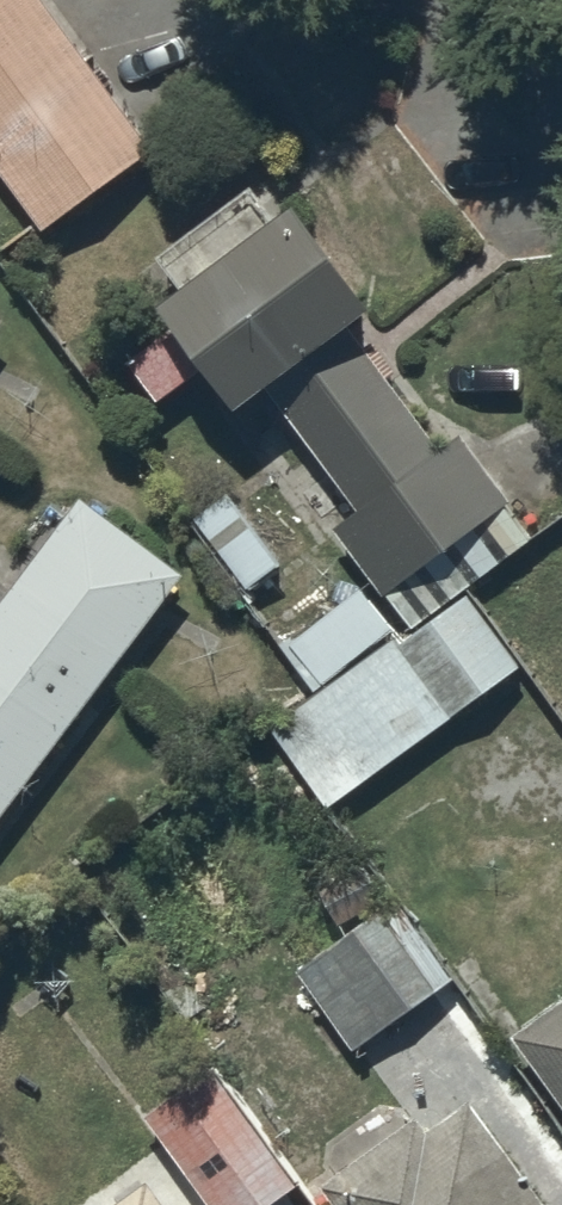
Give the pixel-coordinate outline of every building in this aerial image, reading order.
[(74,0),(0,0),(0,136),(36,187),(150,107),(74,0)] [(536,534),(511,501),(515,498),(465,429),(445,444),(351,313),(378,294),(303,191),(279,208),(258,178),(160,249),(182,279),(164,291),(183,318),(132,356),(161,396),(214,357),(241,395),(266,376),(335,471),(307,490),(324,513),(351,493),(359,504),(335,522),(385,592),(389,589),(415,624),(536,534)] [(286,557),(232,484),(197,510),(250,583),(286,557)] [(188,564),(87,489),(0,607),(0,817),(188,564)] [(327,683),(398,629),(400,628),(363,579),(290,634),(327,683)] [(355,787),(525,659),(471,587),(405,638),(398,629),(327,683),(295,708),(355,787)] [(439,986),(435,980),(451,968),(404,904),(388,916),(379,904),(296,965),(356,1046),(439,986)] [(517,1028),(561,1091),(561,996),(517,1028)] [(148,1108),(217,1204),(268,1204),(302,1181),(216,1060),(148,1108)] [(324,1178),(344,1204),(556,1204),(475,1094),(432,1125),(420,1108),(324,1178)] [(105,1204),(175,1204),(151,1172),(105,1204)]
